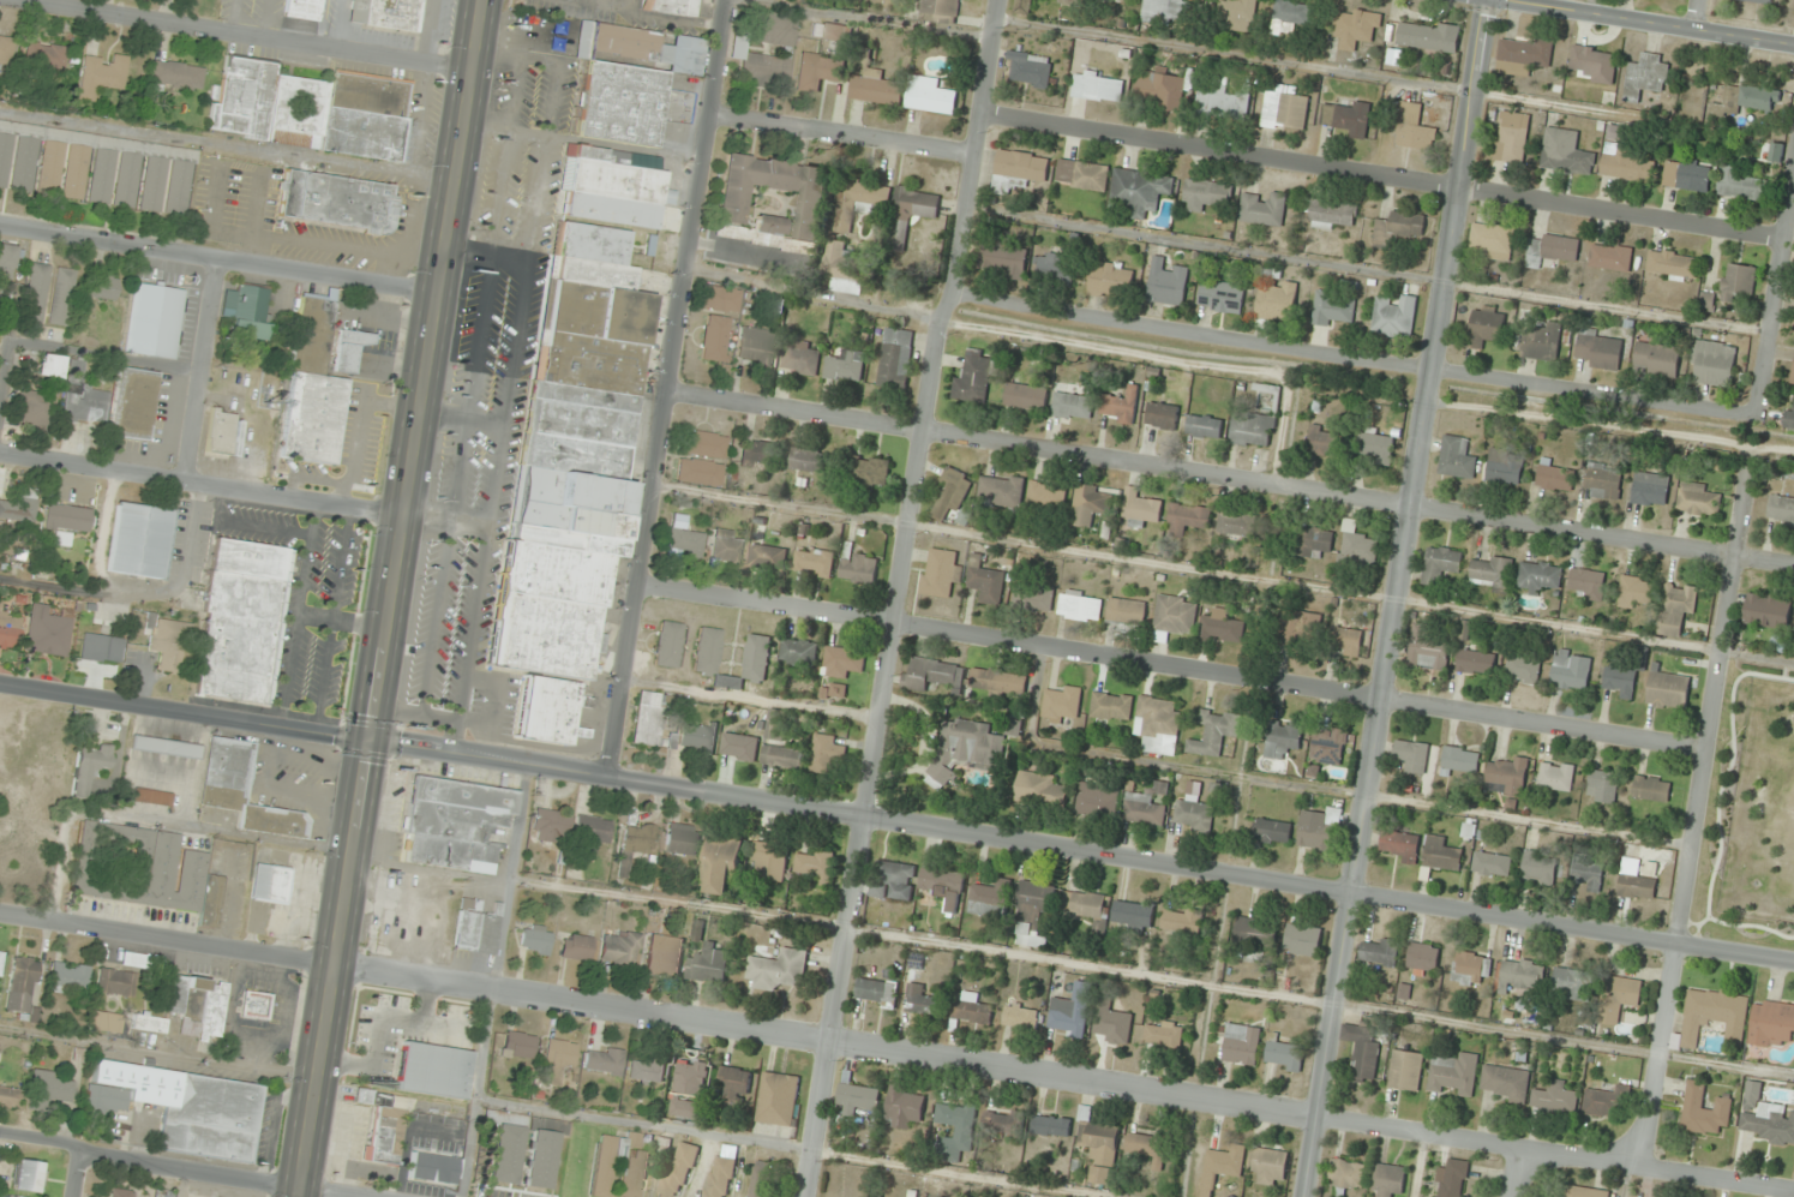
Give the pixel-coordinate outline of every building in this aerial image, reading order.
[(319,20),(322,0),(286,0),(284,15),(319,20)] [(422,0),(352,0),(349,24),(418,32),(422,0)] [(641,10),(695,18),(698,0),(643,0),(641,10)] [(922,10),(935,12),(934,22),(956,25),(960,0),(924,0),(922,10)] [(1015,13),(1031,15),(1033,0),(1016,0),(1015,13)] [(1172,27),(1173,19),(1184,21),(1187,0),(1144,0),(1141,22),(1172,27)] [(1218,30),(1255,30),(1255,0),(1219,0),(1218,30)] [(1274,31),(1312,31),(1312,1),(1274,1),(1274,31)] [(1335,48),(1358,51),(1359,40),(1373,42),(1376,14),(1340,9),(1335,48)] [(797,18),(750,11),(747,32),(735,30),(731,58),(742,60),(739,84),(786,91),(797,18)] [(1457,54),(1461,27),(1401,19),(1397,46),(1457,54)] [(658,146),(668,71),(587,60),(588,52),(669,63),(672,46),(660,44),(661,32),(580,21),(575,57),(586,59),(575,135),(658,146)] [(820,38),(849,44),(852,28),(824,22),(820,38)] [(8,70),(13,39),(0,37),(0,69),(8,70)] [(1550,69),(1554,44),(1501,37),(1496,73),(1530,77),(1532,66),(1550,69)] [(23,67),(63,74),(67,47),(27,41),(23,67)] [(1582,80),(1614,84),(1618,51),(1573,46),(1570,69),(1583,71),(1582,80)] [(795,90),(819,94),(821,80),(842,84),(846,59),(801,52),(795,90)] [(1050,86),(1051,55),(1008,53),(1007,84),(1050,86)] [(1629,63),(1624,102),(1637,104),(1638,91),(1665,94),(1670,57),(1643,53),(1641,65),(1629,63)] [(83,57),(77,99),(96,102),(98,88),(123,92),(128,56),(112,54),(111,61),(83,57)] [(220,104),(212,103),(208,133),(318,147),(327,82),(274,75),(276,63),(226,56),(220,104)] [(203,66),(152,60),(149,84),(200,91),(203,66)] [(850,99),(900,107),(904,83),(882,80),(883,71),(866,68),(865,77),(853,76),(850,99)] [(1186,79),(1142,68),(1135,99),(1178,110),(1186,79)] [(1121,103),(1125,77),(1076,70),(1072,96),(1121,103)] [(411,83),(333,71),(321,151),(399,163),(411,83)] [(955,115),(958,92),(938,90),(939,79),(910,75),(905,109),(955,115)] [(1247,119),(1251,95),(1226,91),(1228,81),(1200,78),(1196,112),(1247,119)] [(1781,92),(1720,82),(1715,114),(1738,118),(1740,107),(1777,113),(1781,92)] [(1304,134),(1310,98),(1267,90),(1260,126),(1304,134)] [(1435,149),(1437,128),(1422,127),(1424,104),(1400,102),(1397,147),(1435,149)] [(1368,134),(1370,105),(1323,103),(1322,132),(1368,134)] [(1531,114),(1500,110),(1493,161),(1524,165),(1531,114)] [(1579,131),(1546,127),(1540,170),(1593,177),(1596,152),(1577,149),(1579,131)] [(0,134),(0,188),(6,188),(14,136),(0,134)] [(10,189),(30,192),(39,141),(19,138),(10,189)] [(36,192),(56,196),(66,145),(45,141),(36,192)] [(1649,184),(1653,162),(1631,157),(1633,147),(1606,142),(1600,174),(1649,184)] [(91,149),(70,145),(61,197),(81,201),(91,149)] [(658,229),(661,203),(675,205),(676,191),(665,190),(667,171),(658,170),(660,156),(572,145),(571,153),(564,152),(559,190),(569,191),(566,218),(658,229)] [(1772,160),(1781,160),(1781,145),(1772,145),(1772,160)] [(88,202),(109,205),(116,152),(95,149),(88,202)] [(1049,155),(997,150),(993,194),(1015,196),(1016,183),(1046,186),(1049,155)] [(113,205),(133,209),(141,155),(120,152),(113,205)] [(742,226),(747,186),(800,193),(794,241),(820,244),(829,168),(725,155),(717,223),(742,226)] [(1711,168),(1670,155),(1662,182),(1703,195),(1711,168)] [(140,210),(161,212),(167,159),(146,156),(140,210)] [(1057,185),(1107,192),(1110,166),(1060,159),(1057,185)] [(184,216),(193,163),(172,160),(163,213),(184,216)] [(397,185),(283,168),(276,217),(390,234),(397,185)] [(1133,210),(1132,219),(1145,221),(1147,210),(1158,211),(1160,196),(1172,198),(1175,175),(1115,168),(1110,208),(1133,210)] [(1719,196),(1765,203),(1769,177),(1723,169),(1719,196)] [(1228,212),(1234,187),(1189,176),(1183,202),(1228,212)] [(841,177),(833,233),(854,236),(858,213),(873,216),(874,205),(888,207),(892,185),(841,177)] [(887,250),(908,253),(913,215),(937,218),(941,192),(896,185),(887,250)] [(1282,228),(1288,195),(1268,192),(1266,198),(1243,194),(1239,221),(1282,228)] [(1355,229),(1357,203),(1309,200),(1307,226),(1355,229)] [(1426,216),(1391,211),(1390,222),(1377,220),(1373,246),(1385,248),(1387,235),(1422,240),(1426,216)] [(782,237),(786,220),(757,214),(754,231),(782,237)] [(494,667),(591,680),(595,653),(602,654),(605,635),(599,634),(602,609),(608,610),(615,556),(620,557),(654,294),(635,291),(638,268),(624,266),(629,230),(551,220),(494,667)] [(1472,247),(1482,247),(1482,259),(1513,259),(1513,226),(1472,226),(1472,247)] [(1580,239),(1542,235),(1541,238),(1530,237),(1527,261),(1577,266),(1580,239)] [(862,296),(868,259),(848,256),(850,243),(827,240),(822,276),(833,278),(831,292),(862,296)] [(1026,276),(1028,246),(982,243),(980,274),(1026,276)] [(14,279),(20,248),(0,244),(0,277),(14,279)] [(1630,272),(1633,248),(1592,244),(1590,268),(1630,272)] [(1648,277),(1696,281),(1698,255),(1650,252),(1648,277)] [(1034,282),(1075,282),(1075,255),(1034,255),(1034,282)] [(1147,302),(1183,307),(1188,271),(1165,268),(1166,259),(1153,257),(1147,302)] [(1135,266),(1094,261),(1090,289),(1131,295),(1135,266)] [(50,265),(31,263),(24,319),(43,322),(50,265)] [(1734,304),(1736,293),(1752,296),(1757,268),(1726,263),(1720,301),(1734,304)] [(49,323),(68,326),(76,269),(57,266),(49,323)] [(119,277),(91,274),(88,297),(117,301),(119,277)] [(122,353),(175,360),(184,288),(132,281),(122,353)] [(1242,315),(1245,286),(1202,281),(1198,310),(1242,315)] [(742,289),(705,283),(701,307),(738,312),(742,289)] [(231,337),(264,341),(271,289),(237,284),(234,307),(223,306),(222,317),(233,318),(231,337)] [(1293,322),(1297,287),(1260,284),(1256,318),(1293,322)] [(1352,326),(1355,296),(1316,292),(1313,322),(1352,326)] [(1371,333),(1412,339),(1418,297),(1395,294),(1394,297),(1377,294),(1371,333)] [(346,379),(325,376),(335,300),(300,295),(280,458),(335,465),(346,379)] [(1469,349),(1485,350),(1486,340),(1502,342),(1505,309),(1474,306),(1469,349)] [(700,358),(723,363),(733,319),(710,314),(700,358)] [(1520,357),(1557,362),(1562,325),(1542,322),(1541,333),(1524,331),(1520,357)] [(771,368),(776,331),(742,326),(737,364),(771,368)] [(914,331),(885,328),(878,387),(907,390),(914,331)] [(354,375),(358,345),(373,348),(375,334),(339,329),(333,372),(354,375)] [(1621,367),(1622,336),(1578,335),(1577,365),(1621,367)] [(1737,345),(1696,340),(1690,383),(1731,388),(1737,345)] [(1677,378),(1681,348),(1637,342),(1633,372),(1677,378)] [(817,375),(820,350),(785,347),(783,372),(817,375)] [(828,357),(825,378),(861,383),(866,352),(842,349),(841,359),(828,357)] [(952,399),(986,404),(991,361),(984,360),(985,351),(969,349),(965,377),(955,375),(952,399)] [(63,356),(39,354),(37,376),(61,378),(63,356)] [(71,357),(63,419),(105,425),(110,390),(82,386),(85,359),(71,357)] [(148,441),(158,371),(120,366),(111,436),(148,441)] [(1048,388),(1008,384),(1005,407),(1046,411),(1048,388)] [(1104,394),(1100,420),(1133,425),(1140,387),(1129,385),(1127,398),(1104,394)] [(47,425),(47,391),(19,391),(19,425),(47,425)] [(1053,418),(1092,420),(1094,395),(1054,393),(1053,418)] [(1180,407),(1150,402),(1145,425),(1175,431),(1180,407)] [(204,453),(229,457),(237,411),(211,407),(204,453)] [(1785,407),(1785,431),(1793,431),(1793,407),(1785,407)] [(1276,417),(1235,411),(1230,442),(1272,448),(1276,417)] [(1186,436),(1220,441),(1224,420),(1189,414),(1186,436)] [(728,436),(684,429),(680,453),(724,459),(728,436)] [(1335,456),(1335,429),(1309,429),(1309,456),(1335,456)] [(1392,465),(1394,437),(1360,433),(1357,461),(1392,465)] [(1439,475),(1475,479),(1477,454),(1467,453),(1468,439),(1444,436),(1439,475)] [(741,462),(770,468),(775,445),(746,439),(741,462)] [(790,471),(826,474),(828,452),(792,448),(790,471)] [(1524,455),(1491,449),(1486,479),(1520,485),(1524,455)] [(849,484),(886,491),(891,462),(854,455),(849,484)] [(676,481),(721,487),(724,463),(679,458),(676,481)] [(1536,485),(1571,493),(1577,469),(1541,461),(1536,485)] [(1583,496),(1618,502),(1623,468),(1589,462),(1583,496)] [(928,513),(951,525),(974,479),(950,467),(928,513)] [(1020,510),(1026,480),(982,473),(977,503),(1020,510)] [(1632,505),(1666,508),(1670,476),(1635,473),(1632,505)] [(1064,511),(1067,486),(1031,481),(1028,506),(1064,511)] [(1722,490),(1681,484),(1677,512),(1718,518),(1722,490)] [(1113,489),(1078,485),(1073,526),(1095,529),(1097,514),(1110,516),(1113,489)] [(1147,521),(1160,522),(1162,503),(1137,500),(1139,488),(1127,487),(1122,526),(1146,529),(1147,521)] [(33,525),(38,500),(0,492),(0,518),(33,525)] [(1793,528),(1793,498),(1770,495),(1767,524),(1793,528)] [(107,573),(163,580),(172,508),(116,501),(107,573)] [(43,529),(56,531),(54,545),(69,546),(71,533),(88,535),(91,509),(46,503),(43,529)] [(1211,509),(1172,503),(1167,535),(1191,538),(1193,527),(1208,530),(1211,509)] [(1256,516),(1220,512),(1218,534),(1253,538),(1256,516)] [(666,554),(701,558),(703,532),(669,528),(666,554)] [(745,534),(715,528),(709,558),(739,564),(745,534)] [(1331,529),(1297,529),(1297,558),(1331,558),(1331,529)] [(1375,568),(1380,538),(1345,532),(1340,562),(1375,568)] [(194,696),(270,705),(290,547),(215,538),(194,696)] [(748,566),(783,574),(788,551),(753,543),(748,566)] [(1441,573),(1460,576),(1464,552),(1429,546),(1423,582),(1439,585),(1441,573)] [(835,551),(797,548),(795,573),(832,577),(835,551)] [(956,552),(927,548),(921,595),(948,598),(949,587),(961,588),(964,566),(954,565),(956,552)] [(880,565),(851,549),(839,571),(867,588),(880,565)] [(983,555),(972,554),(967,590),(980,591),(978,603),(1001,607),(1006,572),(982,569),(983,555)] [(1470,586),(1509,591),(1513,560),(1474,555),(1470,586)] [(1544,597),(1546,587),(1560,589),(1563,567),(1522,560),(1517,593),(1544,597)] [(1602,601),(1605,573),(1572,568),(1569,596),(1602,601)] [(1619,605),(1651,608),(1653,579),(1622,576),(1619,605)] [(1054,607),(1052,582),(1014,585),(1016,610),(1054,607)] [(1695,615),(1699,588),(1665,582),(1657,634),(1681,638),(1685,613),(1695,615)] [(1100,623),(1104,596),(1061,590),(1058,617),(1100,623)] [(1744,624),(1789,630),(1793,600),(1749,594),(1744,624)] [(1152,643),(1166,644),(1168,633),(1194,636),(1198,600),(1158,595),(1152,643)] [(1146,601),(1109,600),(1108,623),(1146,624),(1146,601)] [(24,651),(67,657),(73,611),(56,609),(57,606),(30,603),(24,651)] [(124,614),(98,607),(95,617),(121,625),(124,614)] [(1212,618),(1202,617),(1198,649),(1209,651),(1210,640),(1242,644),(1244,622),(1228,620),(1229,610),(1213,608),(1212,618)] [(16,650),(21,616),(0,612),(0,648),(16,650)] [(1319,614),(1281,614),(1281,644),(1319,644),(1319,614)] [(191,623),(154,617),(148,651),(159,653),(156,670),(182,675),(191,623)] [(654,664),(677,668),(685,625),(662,621),(654,664)] [(1449,641),(1433,639),(1435,626),(1413,624),(1408,668),(1446,672),(1449,641)] [(693,673),(716,676),(714,685),(739,688),(740,681),(766,684),(772,637),(748,634),(742,679),(717,676),(723,630),(699,627),(693,673)] [(1360,657),(1364,631),(1335,627),(1331,652),(1360,657)] [(120,664),(123,638),(83,632),(80,658),(120,664)] [(818,643),(784,637),(779,662),(814,668),(818,643)] [(850,669),(862,671),(866,651),(828,644),(822,675),(848,679),(850,669)] [(1492,677),(1496,656),(1460,649),(1456,670),(1492,677)] [(1587,692),(1593,656),(1557,649),(1550,686),(1587,692)] [(927,694),(930,682),(961,688),(965,666),(908,655),(902,689),(927,694)] [(1540,658),(1508,657),(1507,681),(1539,682),(1540,658)] [(1635,666),(1605,666),(1605,691),(1614,691),(1614,698),(1635,698),(1635,666)] [(973,668),(971,690),(1026,695),(1028,672),(973,668)] [(1692,678),(1652,672),(1646,705),(1686,712),(1692,678)] [(573,727),(579,683),(523,675),(515,735),(527,737),(527,739),(570,745),(571,737),(587,739),(588,729),(573,727)] [(845,684),(821,684),(821,699),(845,699),(845,684)] [(1082,689),(1048,684),(1043,718),(1077,723),(1082,689)] [(632,745),(658,748),(664,694),(638,691),(632,745)] [(1090,718),(1131,723),(1134,697),(1093,692),(1090,718)] [(1143,752),(1175,757),(1184,704),(1140,696),(1134,737),(1145,739),(1143,752)] [(1221,758),(1224,736),(1238,738),(1241,715),(1203,710),(1199,743),(1188,741),(1186,753),(1221,758)] [(713,756),(719,725),(684,717),(677,749),(713,756)] [(945,718),(940,751),(926,778),(925,783),(942,792),(944,792),(954,774),(955,764),(994,770),(1000,759),(1002,749),(1008,737),(1020,739),(1022,720),(1010,718),(1002,734),(984,725),(945,718)] [(1265,758),(1286,761),(1288,749),(1300,751),(1303,724),(1270,720),(1265,758)] [(767,740),(782,740),(782,723),(767,723),(767,740)] [(1311,759),(1344,766),(1350,734),(1317,727),(1311,759)] [(721,756),(756,761),(759,738),(724,734),(721,756)] [(832,776),(836,762),(841,763),(847,742),(818,734),(808,769),(832,776)] [(198,760),(201,746),(132,735),(130,749),(198,760)] [(200,805),(240,810),(237,829),(306,838),(309,814),(244,805),(253,743),(210,736),(200,805)] [(1426,774),(1429,745),(1396,742),(1394,760),(1405,761),(1404,772),(1426,774)] [(79,744),(71,795),(89,799),(95,768),(108,770),(112,749),(79,744)] [(762,766),(801,770),(802,750),(764,747),(762,766)] [(1480,751),(1445,747),(1441,773),(1477,777),(1480,751)] [(1485,791),(1523,796),(1528,762),(1490,756),(1485,791)] [(1572,792),(1575,766),(1541,762),(1538,788),(1572,792)] [(1589,802),(1616,802),(1616,773),(1589,773),(1589,802)] [(1056,775),(1023,775),(1023,803),(1066,803),(1066,787),(1056,787),(1056,775)] [(1669,804),(1673,782),(1636,775),(1632,797),(1669,804)] [(518,791),(413,776),(401,862),(493,874),(497,844),(488,843),(491,826),(506,828),(508,815),(514,816),(518,791)] [(1076,812),(1115,817),(1119,788),(1079,783),(1076,812)] [(132,801),(170,806),(172,793),(134,788),(132,801)] [(1212,831),(1214,798),(1177,796),(1175,829),(1212,831)] [(1165,823),(1165,797),(1125,797),(1125,823),(1165,823)] [(1302,815),(1297,845),(1335,850),(1341,810),(1328,808),(1326,819),(1302,815)] [(533,841),(568,841),(568,811),(533,811),(533,841)] [(608,846),(609,818),(576,817),(575,845),(608,846)] [(1290,844),(1292,824),(1255,820),(1253,841),(1290,844)] [(200,911),(199,927),(216,929),(222,876),(205,874),(208,853),(180,850),(182,833),(82,821),(73,896),(200,911)] [(654,825),(623,823),(620,876),(628,876),(630,853),(652,854),(654,825)] [(699,855),(700,826),(666,824),(665,854),(699,855)] [(1414,864),(1421,840),(1385,830),(1378,854),(1414,864)] [(702,892),(728,896),(730,878),(739,879),(744,837),(709,833),(702,892)] [(1423,867),(1459,872),(1462,851),(1446,849),(1448,839),(1428,836),(1423,867)] [(787,846),(755,843),(752,878),(784,881),(787,846)] [(807,874),(807,884),(831,884),(831,852),(796,852),(796,874),(807,874)] [(1521,881),(1555,884),(1558,856),(1524,852),(1521,881)] [(1511,856),(1474,853),(1473,874),(1510,877),(1511,856)] [(1601,859),(1571,860),(1572,891),(1602,890),(1601,859)] [(1617,896),(1654,902),(1659,865),(1650,863),(1648,876),(1635,874),(1637,861),(1623,859),(1617,896)] [(916,867),(876,861),(871,896),(911,901),(916,867)] [(289,869),(254,864),(249,900),(284,905),(289,869)] [(964,874),(922,868),(919,891),(961,897),(964,874)] [(996,888),(973,887),(972,914),(1008,915),(1009,880),(997,880),(996,888)] [(1054,886),(1023,881),(1012,944),(1045,950),(1047,938),(1044,937),(1054,886)] [(1096,919),(1094,934),(1106,935),(1111,897),(1065,891),(1062,914),(1096,919)] [(1150,933),(1155,906),(1117,898),(1112,925),(1150,933)] [(267,905),(248,905),(248,933),(267,933),(267,905)] [(1162,931),(1201,933),(1202,910),(1164,907),(1162,931)] [(494,955),(500,917),(460,910),(453,948),(494,955)] [(1273,949),(1277,924),(1237,916),(1232,942),(1273,949)] [(1284,951),(1319,958),(1324,931),(1289,924),(1284,951)] [(551,927),(522,925),(519,952),(549,955),(551,927)] [(601,962),(639,962),(639,932),(601,932),(601,962)] [(590,961),(593,937),(562,934),(560,958),(590,961)] [(646,973),(679,977),(684,939),(650,935),(646,973)] [(1400,941),(1363,938),(1360,963),(1397,966),(1400,941)] [(1409,976),(1439,974),(1437,944),(1408,946),(1409,976)] [(686,980),(726,984),(729,948),(701,945),(700,955),(689,954),(686,980)] [(808,951),(781,948),(780,958),(748,955),(746,980),(755,981),(754,990),(779,992),(780,982),(805,985),(808,951)] [(121,964),(142,969),(145,956),(124,952),(121,964)] [(1491,956),(1455,953),(1452,982),(1488,986),(1491,956)] [(37,1007),(31,1007),(38,959),(12,956),(4,1013),(35,1017),(37,1007)] [(1499,993),(1509,994),(1510,984),(1543,988),(1546,964),(1502,959),(1499,993)] [(48,991),(85,996),(90,967),(53,961),(48,991)] [(96,992),(135,996),(137,973),(98,969),(96,992)] [(1552,997),(1588,1001),(1591,973),(1555,969),(1552,997)] [(220,1040),(228,983),(173,975),(168,1012),(182,1014),(179,1034),(220,1040)] [(1642,981),(1606,977),(1601,1023),(1623,1025),(1625,1004),(1640,1005),(1642,981)] [(854,1004),(895,1009),(898,984),(858,979),(854,1004)] [(1094,984),(1074,981),(1071,1002),(1053,999),(1047,1032),(1084,1038),(1094,984)] [(905,1013),(938,1016),(939,998),(923,997),(924,985),(908,984),(905,1013)] [(1684,1036),(1673,1035),(1672,1049),(1698,1052),(1701,1024),(1728,1026),(1726,1044),(1744,1046),(1749,994),(1689,988),(1684,1036)] [(241,1018),(268,1020),(270,993),(243,991),(241,1018)] [(978,991),(953,997),(960,1025),(991,1017),(988,1006),(983,1007),(978,991)] [(1093,1038),(1128,1044),(1133,1015),(1111,1011),(1113,999),(1100,996),(1093,1038)] [(1754,999),(1748,1045),(1783,1050),(1785,1039),(1793,1041),(1793,1005),(1754,999)] [(1037,1031),(1039,1008),(1005,1004),(1003,1027),(1037,1031)] [(93,1011),(90,1027),(115,1032),(118,1016),(93,1011)] [(167,1019),(134,1013),(131,1029),(165,1034),(167,1019)] [(1183,1025),(1147,1022),(1144,1047),(1181,1051),(1183,1025)] [(1349,1079),(1374,1083),(1381,1042),(1372,1041),(1374,1029),(1344,1024),(1341,1040),(1355,1043),(1349,1079)] [(1261,1028),(1225,1025),(1223,1062),(1258,1065),(1261,1028)] [(503,1055),(533,1058),(535,1035),(505,1032),(503,1055)] [(550,1084),(562,1084),(562,1073),(575,1073),(575,1041),(545,1041),(545,1070),(550,1070),(550,1084)] [(472,1051),(402,1042),(395,1090),(465,1100),(472,1051)] [(1302,1071),(1304,1045),(1268,1043),(1266,1068),(1302,1071)] [(624,1051),(587,1046),(584,1070),(621,1075),(624,1051)] [(1388,1088),(1418,1092),(1424,1055),(1394,1050),(1388,1088)] [(1433,1058),(1428,1090),(1473,1097),(1479,1057),(1458,1053),(1457,1062),(1433,1058)] [(666,1065),(631,1058),(627,1080),(662,1087),(666,1065)] [(251,1162),(262,1083),(91,1060),(83,1120),(103,1123),(104,1111),(125,1113),(126,1101),(163,1106),(157,1150),(251,1162)] [(700,1119),(703,1099),(705,1099),(709,1064),(678,1060),(672,1116),(700,1119)] [(1530,1072),(1483,1065),(1480,1089),(1504,1092),(1502,1103),(1526,1106),(1530,1072)] [(752,1072),(725,1066),(717,1099),(744,1105),(752,1072)] [(56,1072),(33,1069),(29,1110),(49,1112),(50,1100),(70,1102),(73,1082),(56,1080),(56,1072)] [(756,1123),(794,1127),(800,1077),(763,1072),(756,1123)] [(1531,1109),(1575,1114),(1578,1093),(1565,1092),(1566,1082),(1549,1080),(1547,1091),(1533,1089),(1531,1109)] [(1681,1132),(1717,1136),(1719,1126),(1729,1127),(1732,1098),(1717,1096),(1716,1110),(1705,1109),(1708,1083),(1687,1080),(1681,1132)] [(1759,1103),(1762,1083),(1747,1081),(1740,1131),(1761,1134),(1760,1142),(1793,1147),(1793,1108),(1759,1103)] [(861,1107),(876,1109),(879,1088),(841,1082),(836,1113),(860,1117),(861,1107)] [(924,1097),(906,1095),(907,1084),(889,1082),(886,1127),(909,1129),(910,1120),(922,1121),(924,1097)] [(1583,1112),(1626,1119),(1631,1087),(1615,1085),(1614,1094),(1586,1090),(1583,1112)] [(0,1086),(0,1106),(17,1109),(21,1090),(0,1086)] [(976,1108),(938,1103),(935,1123),(955,1126),(954,1139),(940,1138),(937,1161),(959,1163),(961,1151),(971,1152),(976,1108)] [(366,1162),(398,1166),(405,1110),(373,1106),(366,1162)] [(1119,1126),(1090,1123),(1091,1108),(1080,1107),(1077,1146),(1090,1148),(1089,1161),(1093,1161),(1091,1184),(1113,1186),(1119,1126)] [(983,1132),(1021,1136),(1023,1113),(985,1109),(983,1132)] [(1032,1134),(1070,1138),(1072,1120),(1033,1116),(1032,1134)] [(489,1182),(516,1185),(522,1125),(495,1123),(489,1182)] [(523,1187),(550,1190),(557,1131),(529,1128),(523,1187)] [(1126,1155),(1152,1159),(1150,1169),(1162,1171),(1168,1138),(1130,1131),(1126,1155)] [(601,1196),(610,1196),(614,1158),(625,1159),(620,1196),(644,1196),(650,1148),(642,1147),(644,1134),(627,1132),(626,1139),(597,1136),(589,1196),(601,1196)] [(699,1147),(676,1141),(659,1196),(684,1196),(699,1147)] [(1233,1145),(1232,1155),(1207,1152),(1201,1196),(1212,1196),(1215,1176),(1241,1179),(1246,1147),(1233,1145)] [(709,1157),(706,1196),(731,1196),(735,1148),(727,1147),(726,1158),(709,1157)] [(1290,1153),(1256,1148),(1252,1173),(1261,1174),(1260,1184),(1284,1188),(1290,1153)] [(412,1149),(407,1179),(456,1186),(460,1156),(412,1149)] [(46,1164),(14,1159),(10,1188),(41,1193),(46,1164)] [(1469,1163),(1447,1159),(1446,1170),(1440,1169),(1436,1196),(1464,1196),(1469,1163)] [(769,1163),(750,1161),(747,1196),(766,1196),(769,1163)] [(1363,1192),(1365,1163),(1329,1161),(1328,1184),(1338,1185),(1338,1191),(1363,1192)] [(1406,1168),(1377,1165),(1373,1196),(1393,1196),(1393,1195),(1403,1196),(1406,1168)] [(1566,1186),(1564,1196),(1611,1196),(1611,1192),(1566,1186)] [(132,1192),(108,1187),(107,1196),(131,1196),(132,1192)]
